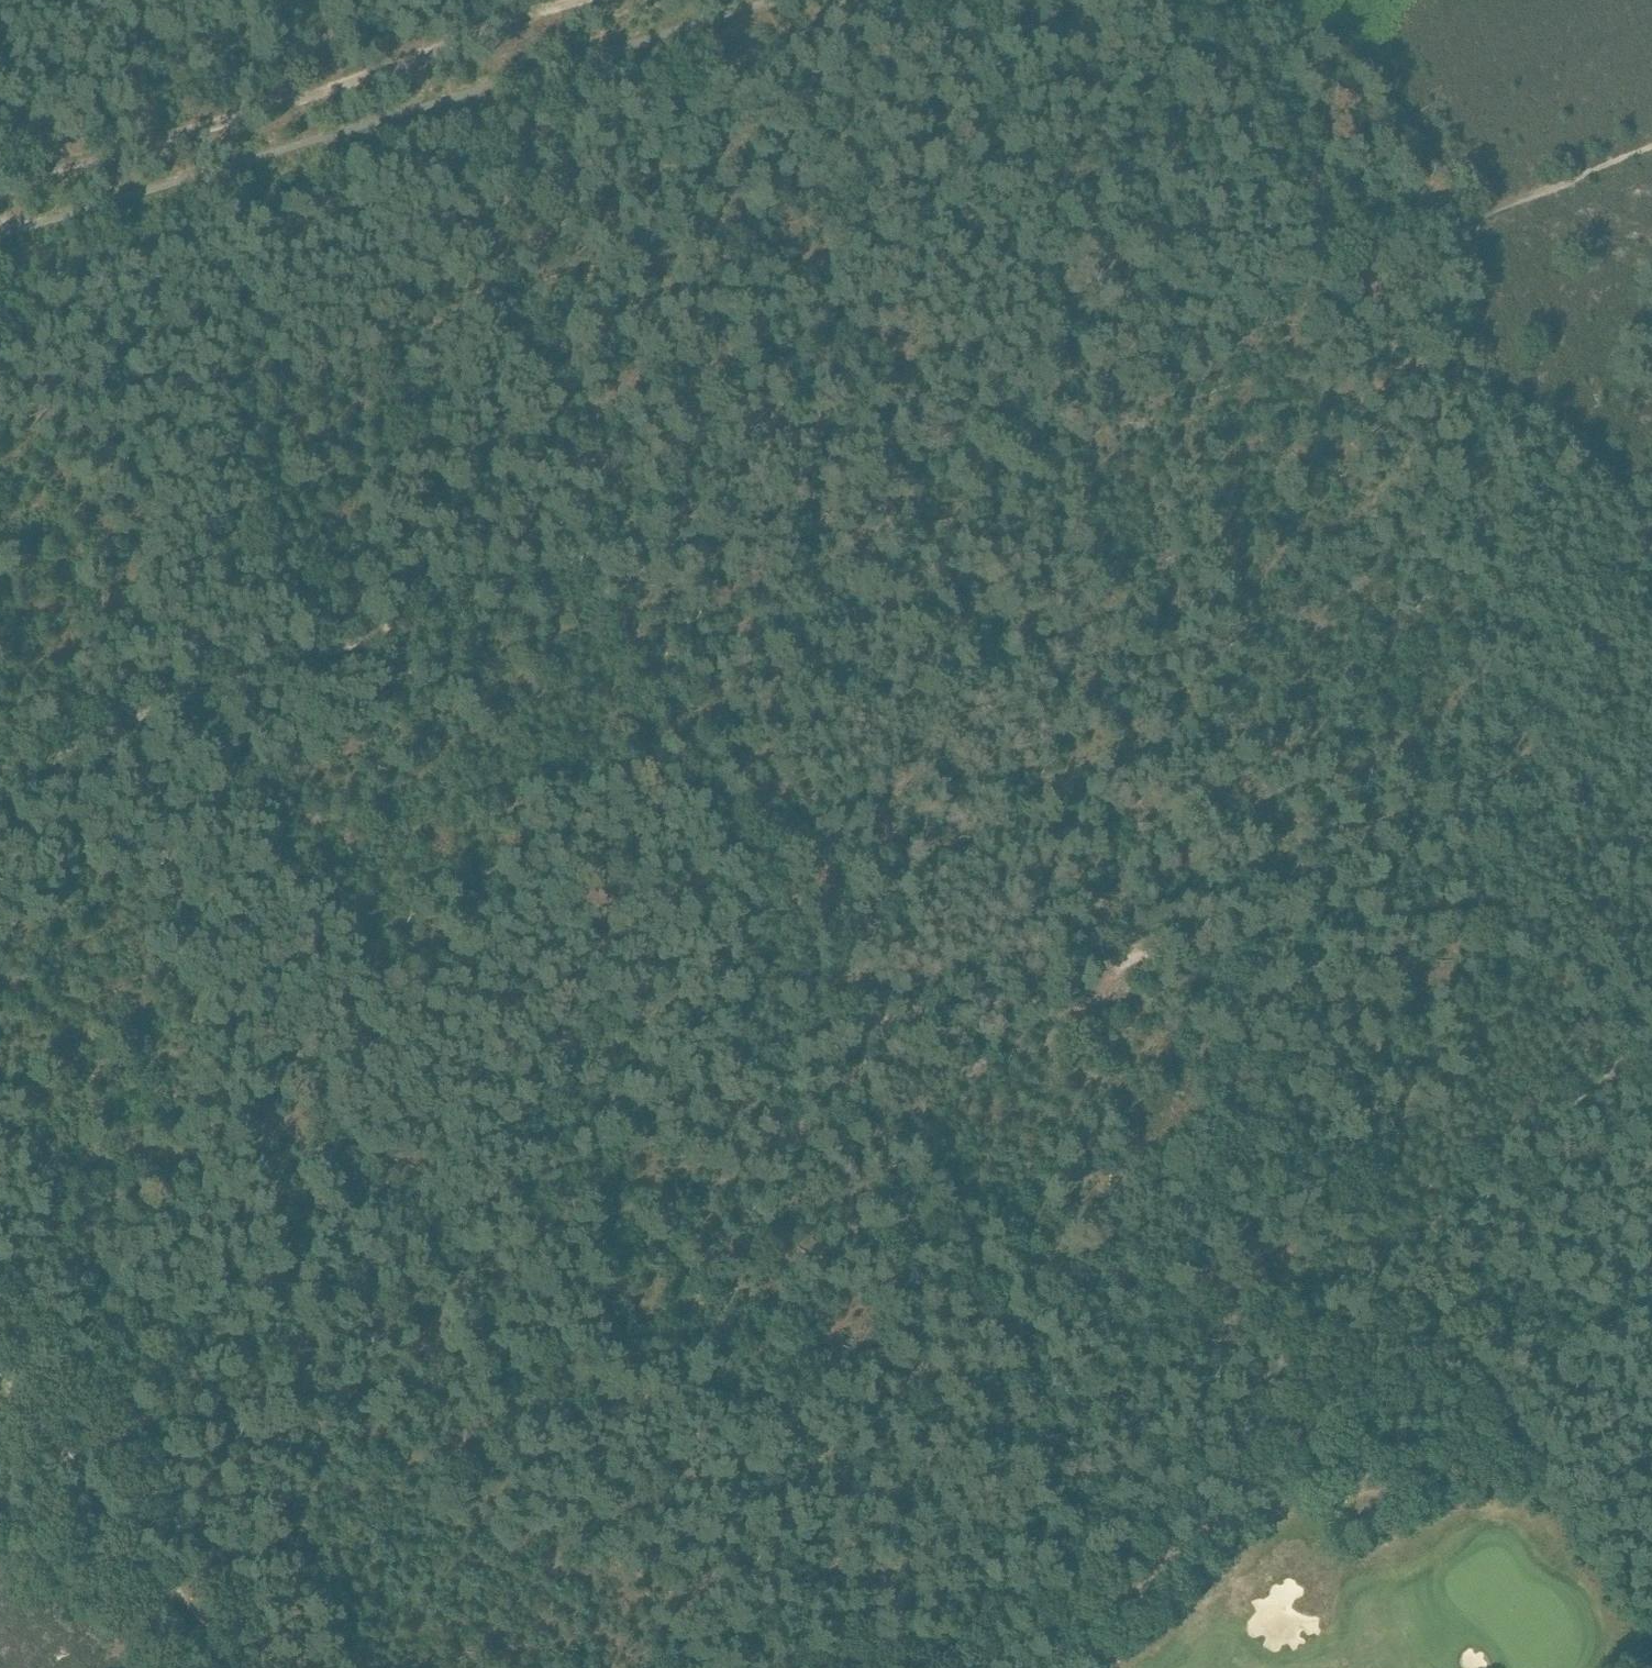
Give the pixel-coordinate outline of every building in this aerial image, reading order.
[(1279,1621),(1261,1640),(1285,1662),(1302,1643),(1279,1621)]
